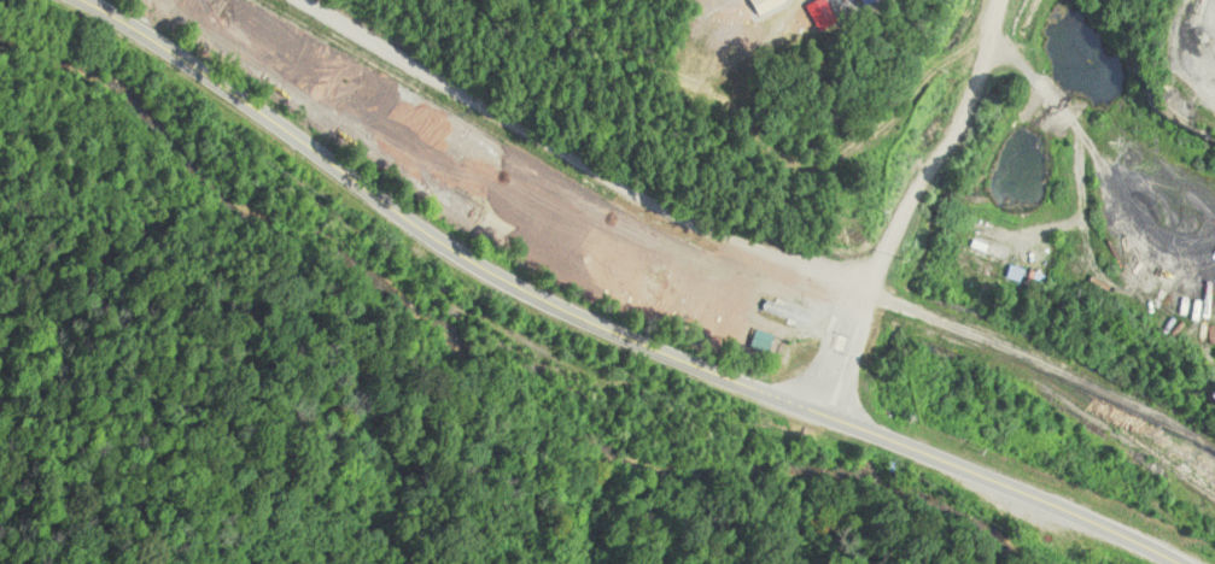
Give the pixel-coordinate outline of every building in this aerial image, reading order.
[(1000,286),(1007,262),(962,248),(955,272),(1000,286)]
